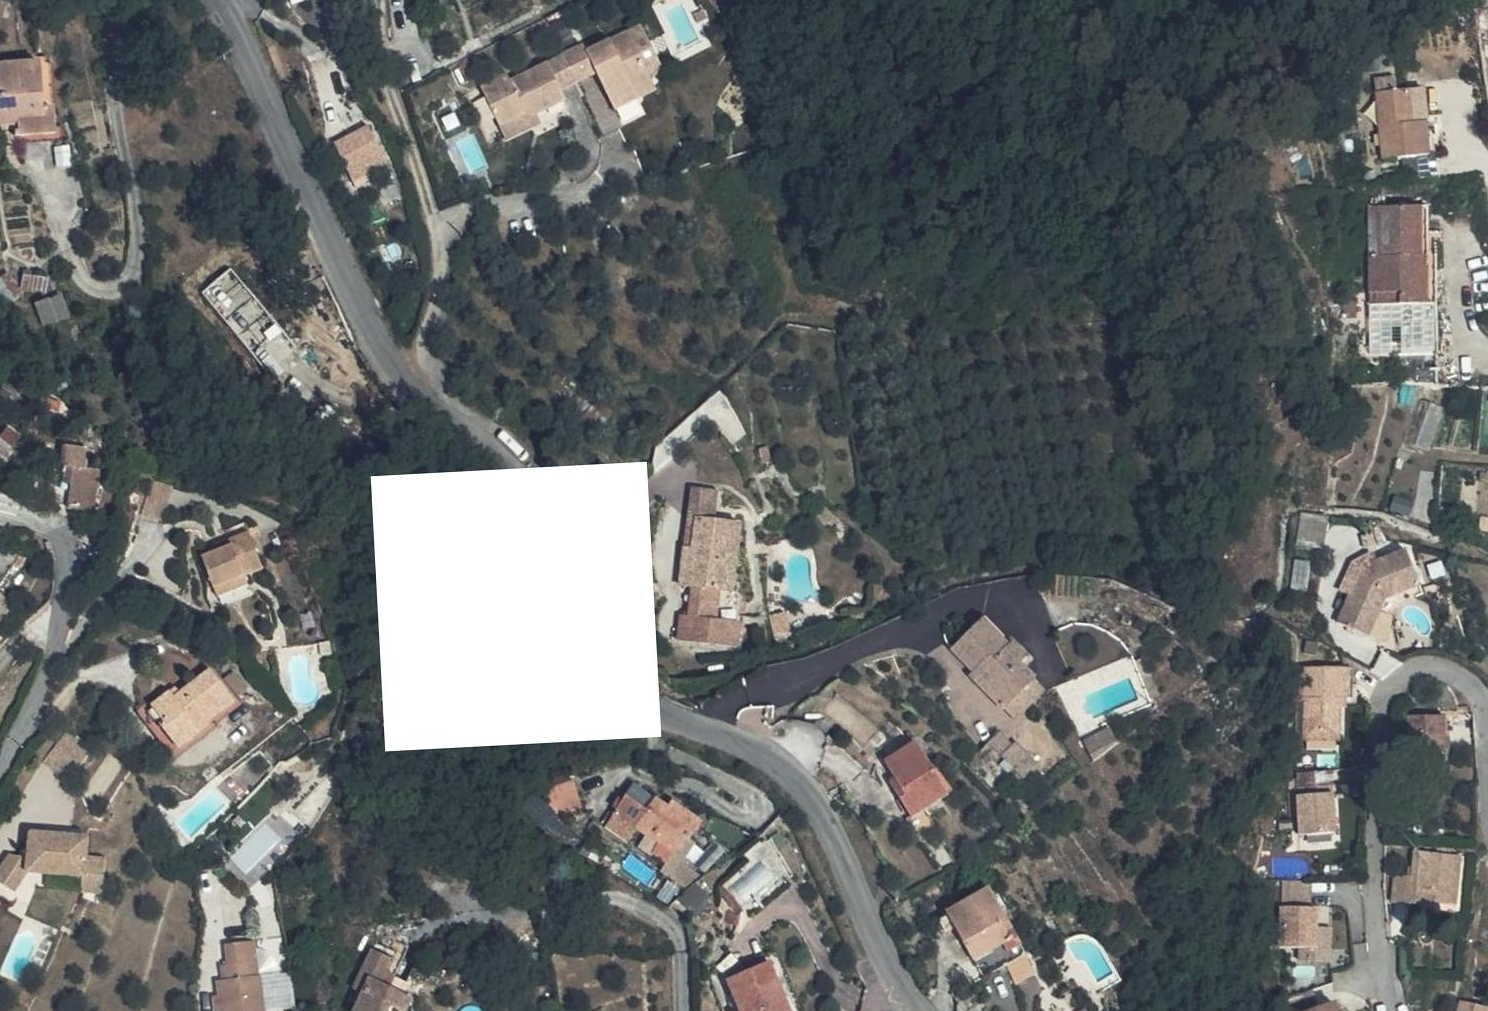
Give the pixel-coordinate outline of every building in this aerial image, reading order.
[(483,0),(471,0),(479,14),(488,10),(483,0)] [(488,10),(496,26),(535,6),(532,0),(483,0),(488,10)] [(672,5),(679,20),(691,14),(686,0),(681,0),(672,5)] [(634,125),(654,116),(634,68),(590,87),(598,106),(615,145),(638,135),(634,125)] [(586,80),(563,90),(575,116),(598,106),(590,87),(586,80)] [(1383,152),(1407,150),(1430,147),(1427,112),(1412,114),(1408,82),(1375,86),(1383,152)] [(50,156),(48,128),(45,83),(0,86),(2,115),(0,116),(0,147),(23,145),(24,156),(50,156)] [(529,150),(535,148),(565,136),(560,123),(575,116),(563,90),(513,112),(510,106),(482,117),(500,157),(527,146),(529,150)] [(59,127),(48,128),(50,156),(60,155),(59,127)] [(1434,175),(1430,147),(1407,150),(1411,178),(1434,175)] [(344,161),(351,175),(372,165),(365,151),(344,161)] [(387,197),(372,165),(351,175),(357,188),(340,196),(348,213),(387,197)] [(1383,334),(1389,334),(1411,332),(1412,343),(1441,342),(1440,303),(1433,303),(1432,290),(1431,245),(1389,248),(1391,297),(1381,298),(1383,334)] [(39,299),(45,323),(72,317),(66,292),(39,299)] [(302,383),(239,307),(211,330),(287,421),(301,409),(289,395),(302,383)] [(1411,332),(1389,334),(1390,345),(1412,343),(1411,332)] [(1452,394),(1416,396),(1417,423),(1453,425),(1452,394)] [(82,496),(80,512),(107,517),(110,501),(98,498),(102,478),(74,474),(71,492),(82,496)] [(1417,500),(1398,495),(1395,507),(1413,513),(1417,500)] [(714,534),(732,536),(736,506),(708,504),(705,533),(714,534)] [(1305,512),(1301,539),(1325,543),(1329,515),(1305,512)] [(705,533),(701,564),(710,565),(714,534),(705,533)] [(755,538),(732,536),(714,534),(710,565),(701,564),(696,600),(712,602),(708,632),(701,631),(697,657),(752,664),(755,637),(731,634),(735,605),(747,606),(755,538)] [(1388,596),(1422,583),(1408,549),(1376,560),(1367,562),(1355,584),(1339,616),(1368,631),(1388,596)] [(1348,580),(1355,584),(1367,562),(1376,560),(1371,551),(1360,556),(1348,580)] [(242,620),(273,609),(289,603),(276,568),(259,575),(261,584),(244,590),(231,595),(242,620)] [(242,582),(244,590),(261,584),(259,575),(242,582)] [(784,633),(791,654),(808,651),(801,628),(784,633)] [(0,651),(0,673),(11,660),(6,654),(0,650),(0,651)] [(974,705),(1011,739),(1037,712),(1022,698),(1029,690),(1017,679),(1011,686),(980,658),(959,682),(978,701),(974,705)] [(241,670),(228,675),(237,697),(249,692),(241,670)] [(1346,740),(1345,729),(1352,729),(1355,698),(1303,695),(1301,726),(1311,727),(1310,759),(1344,762),(1346,740)] [(154,740),(165,756),(160,759),(178,784),(208,764),(205,759),(236,738),(213,707),(174,732),(172,728),(154,740)] [(1458,711),(1421,711),(1420,748),(1457,748),(1458,711)] [(1050,723),(1037,712),(1011,739),(1024,750),(1050,723)] [(1113,728),(1087,737),(1092,750),(1118,742),(1113,728)] [(70,779),(91,751),(67,733),(46,760),(70,779)] [(1344,762),(1310,759),(1309,769),(1344,772),(1344,762)] [(923,778),(885,799),(918,852),(956,829),(923,778)] [(1335,825),(1299,828),(1302,867),(1338,864),(1335,825)] [(659,836),(663,839),(671,832),(665,827),(659,836)] [(663,839),(659,836),(650,846),(629,829),(613,847),(636,865),(640,861),(663,839)] [(671,832),(663,839),(676,849),(683,841),(671,832)] [(640,861),(669,885),(698,854),(683,841),(676,849),(663,839),(640,861)] [(40,844),(26,870),(57,887),(71,861),(40,844)] [(736,885),(756,903),(786,870),(766,852),(736,885)] [(701,857),(698,854),(669,885),(672,887),(686,870),(689,872),(701,857)] [(1456,909),(1458,888),(1418,884),(1415,910),(1400,907),(1397,940),(1424,942),(1426,936),(1461,941),(1465,909),(1456,909)] [(728,885),(717,894),(737,918),(747,909),(728,885)] [(1467,891),(1458,888),(1456,909),(1465,909),(1467,891)] [(105,893),(47,895),(48,932),(29,922),(16,946),(36,957),(49,933),(106,931),(106,947),(125,946),(124,913),(105,914),(105,893)] [(1314,913),(1287,911),(1286,929),(1313,931),(1314,913)] [(1000,993),(1016,985),(1019,983),(987,918),(944,937),(976,1005),(1000,993)] [(1313,931),(1286,929),(1285,935),(1313,938),(1313,931)] [(60,947),(106,947),(106,931),(49,933),(41,948),(53,958),(60,947)] [(1336,932),(1320,932),(1320,937),(1320,979),(1334,979),(1336,932)] [(1320,979),(1320,937),(1313,938),(1285,935),(1284,977),(1320,979)] [(1424,942),(1424,945),(1458,951),(1461,941),(1426,936),(1424,942)] [(1423,978),(1426,978),(1428,978),(1432,977),(1433,975),(1434,972),(1434,968),(1433,964),(1430,962),(1428,961),(1426,961),(1422,963),(1420,965),(1418,968),(1419,973),(1421,975),(1423,978)] [(731,979),(744,1010),(792,1010),(772,962),(731,979)] [(227,1008),(228,1010),(262,1010),(261,1003),(259,988),(256,967),(228,972),(231,992),(225,993),(227,1008)] [(393,1005),(399,991),(377,981),(362,1010),(390,1010),(393,1005)] [(1000,993),(1009,1010),(1018,1010),(1027,1006),(1016,985),(1000,993)] [(259,988),(261,1003),(269,1001),(266,987),(259,988)]
